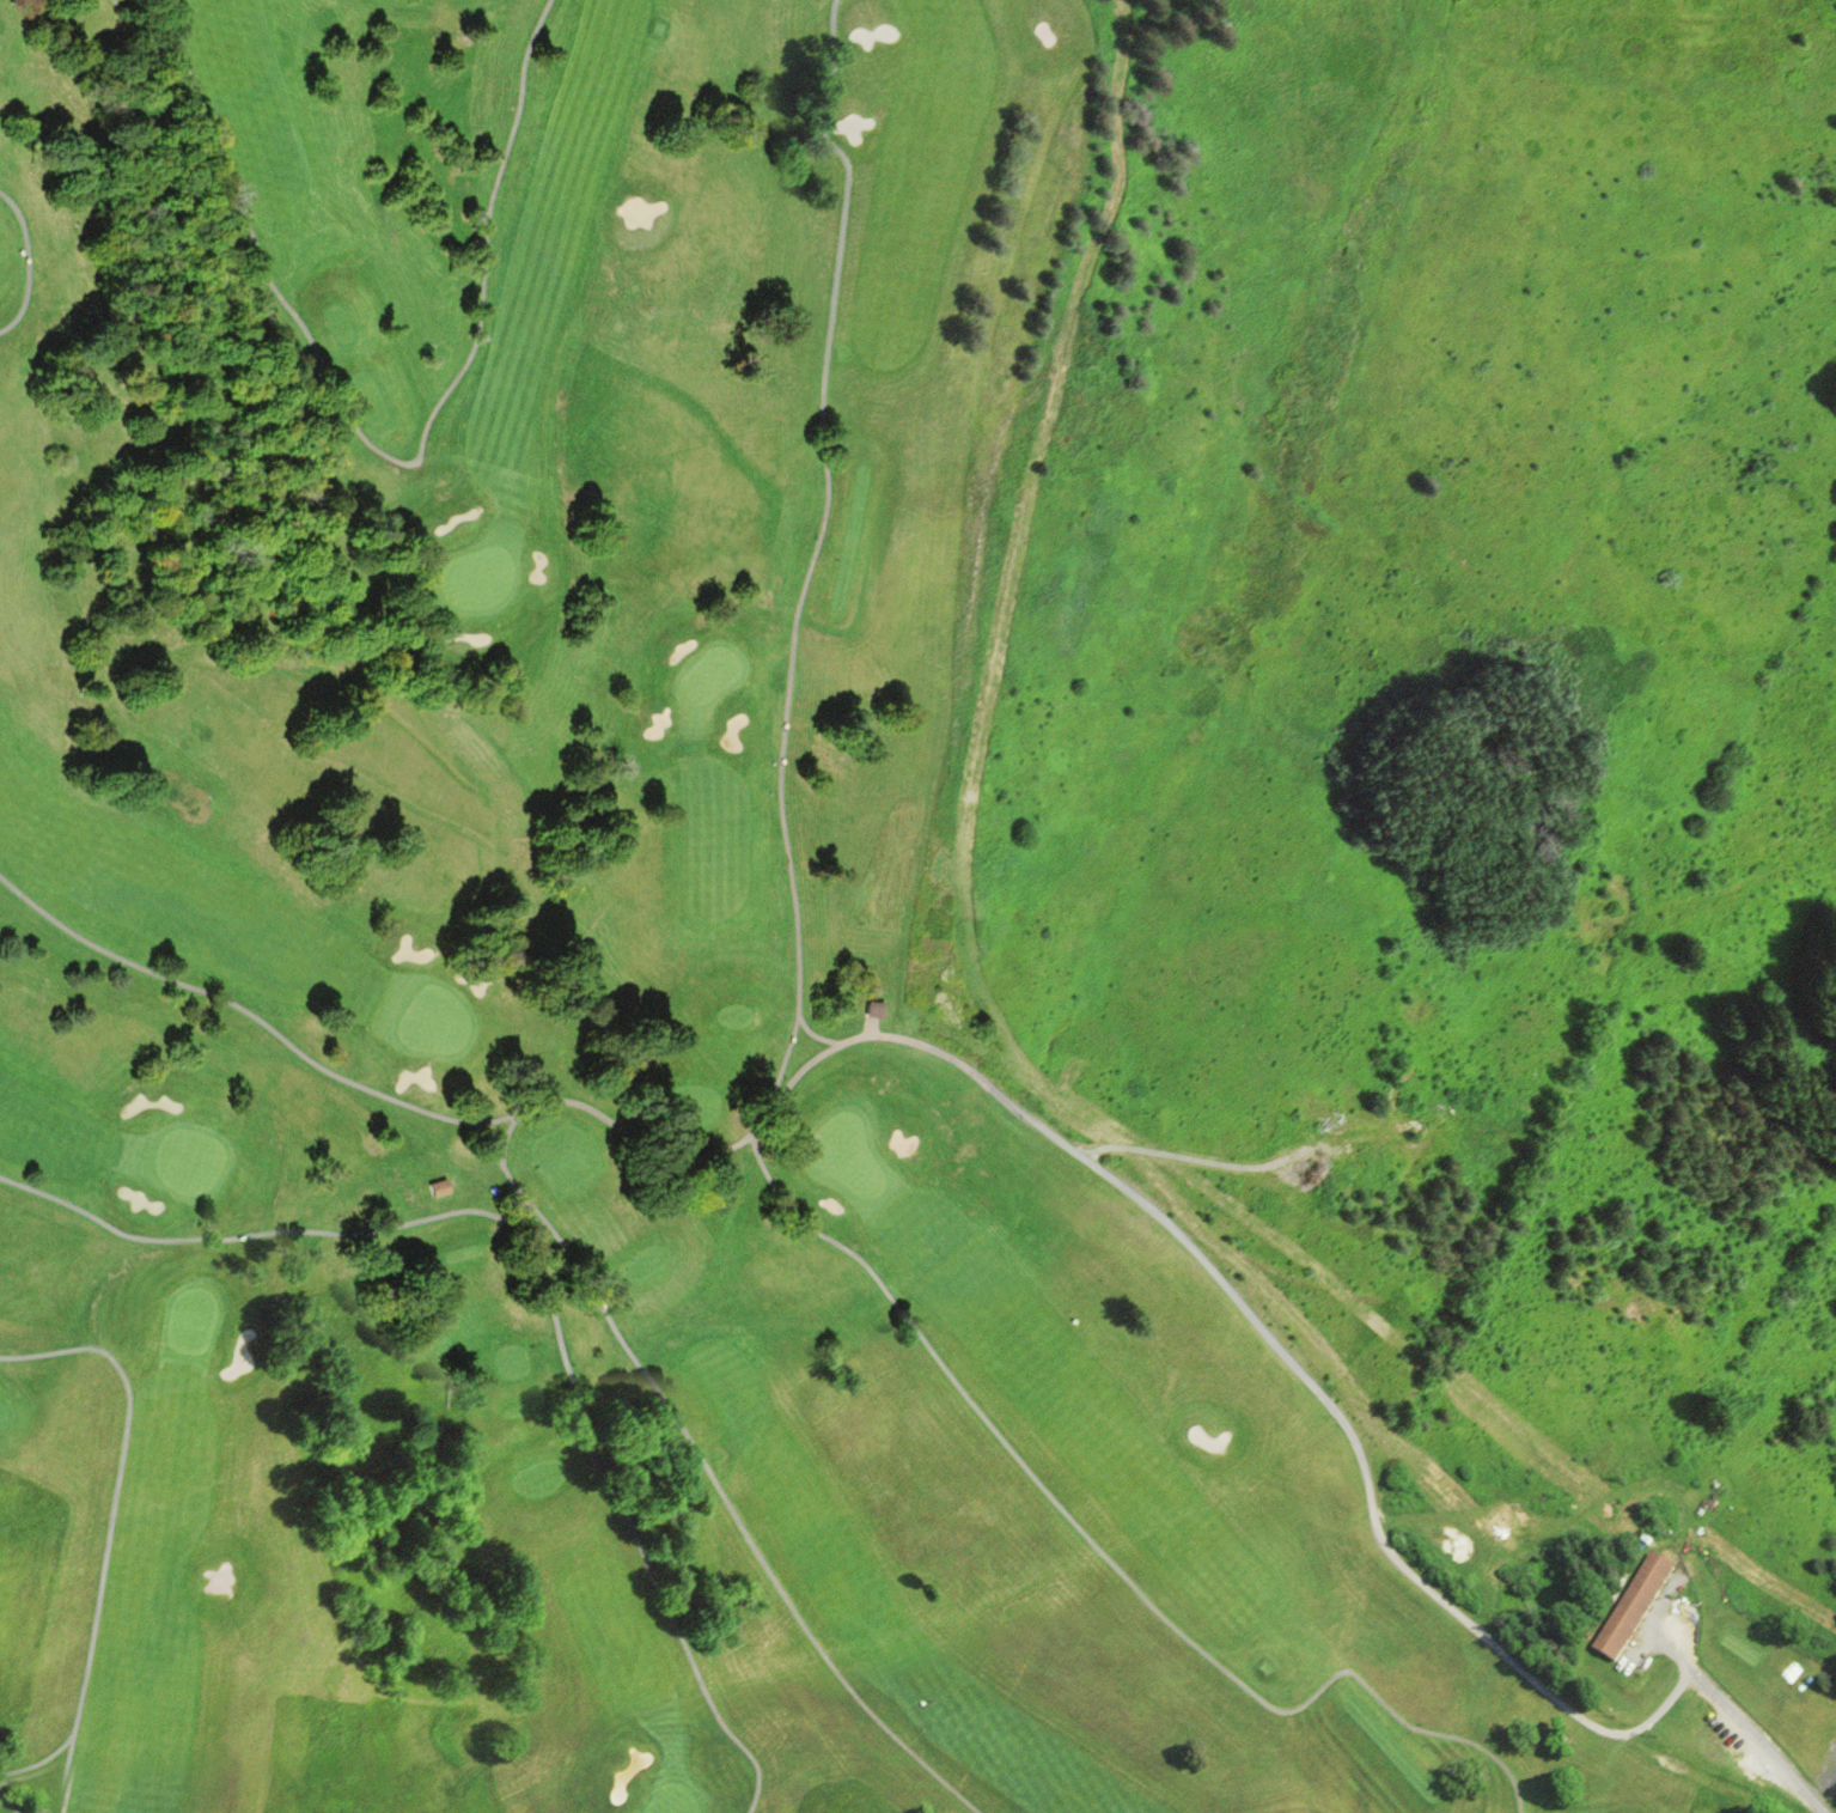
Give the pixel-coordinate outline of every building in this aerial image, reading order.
[(864,1015),(879,1017),(882,1002),(865,1000),(864,1015)] [(426,1182),(429,1197),(446,1192),(443,1179),(426,1182)] [(1611,1661),(1588,1648),(1649,1549),(1672,1562),(1611,1661)] [(1799,1665),(1789,1655),(1777,1669),(1786,1678),(1799,1665)]
